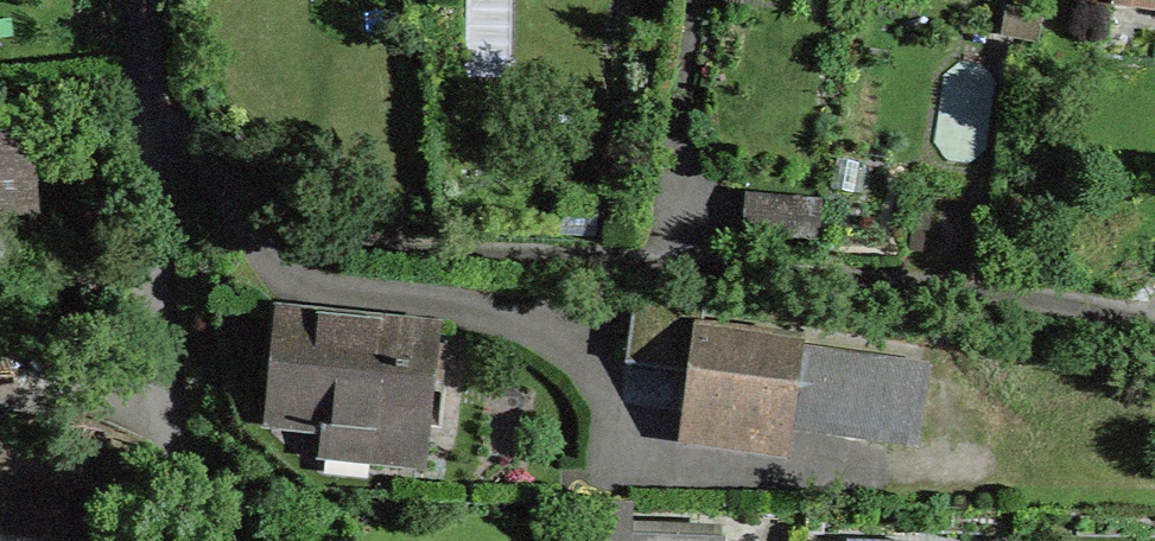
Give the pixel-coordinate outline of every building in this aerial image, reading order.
[(31,257),(23,174),(18,124),(0,126),(0,260),(31,257)] [(747,196),(745,232),(816,237),(818,202),(747,196)] [(696,374),(691,410),(786,423),(795,352),(701,339),(706,303),(635,293),(633,308),(625,364),(696,374)] [(436,333),(279,317),(271,392),(268,420),(373,430),(370,455),(422,461),(436,333)] [(632,534),(633,502),(595,501),(594,533),(632,534)] [(632,534),(594,533),(594,540),(725,540),(725,538),(632,534)]
